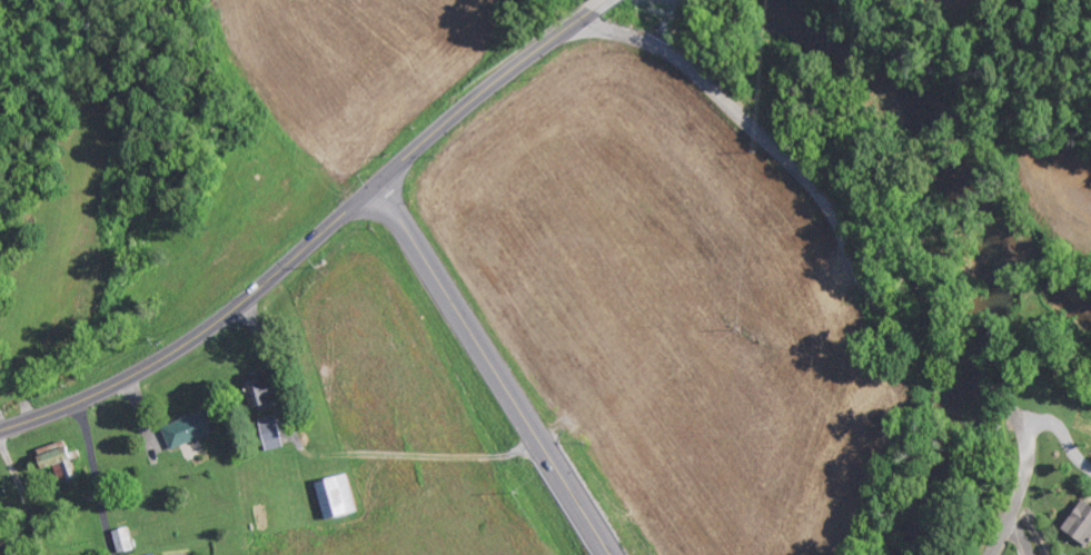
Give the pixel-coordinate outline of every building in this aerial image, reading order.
[(271,411),(260,378),(240,385),(251,418),(271,411)] [(160,426),(167,449),(211,435),(203,412),(160,426)] [(263,451),(280,448),(273,415),(256,419),(263,451)] [(59,463),(65,481),(77,477),(66,442),(33,452),(39,470),(59,463)] [(318,508),(319,508),(322,520),(354,513),(345,475),(311,483),(318,508)] [(1090,541),(1090,506),(1077,499),(1059,533),(1087,548),(1090,541)] [(111,531),(115,554),(130,551),(126,529),(111,531)]
